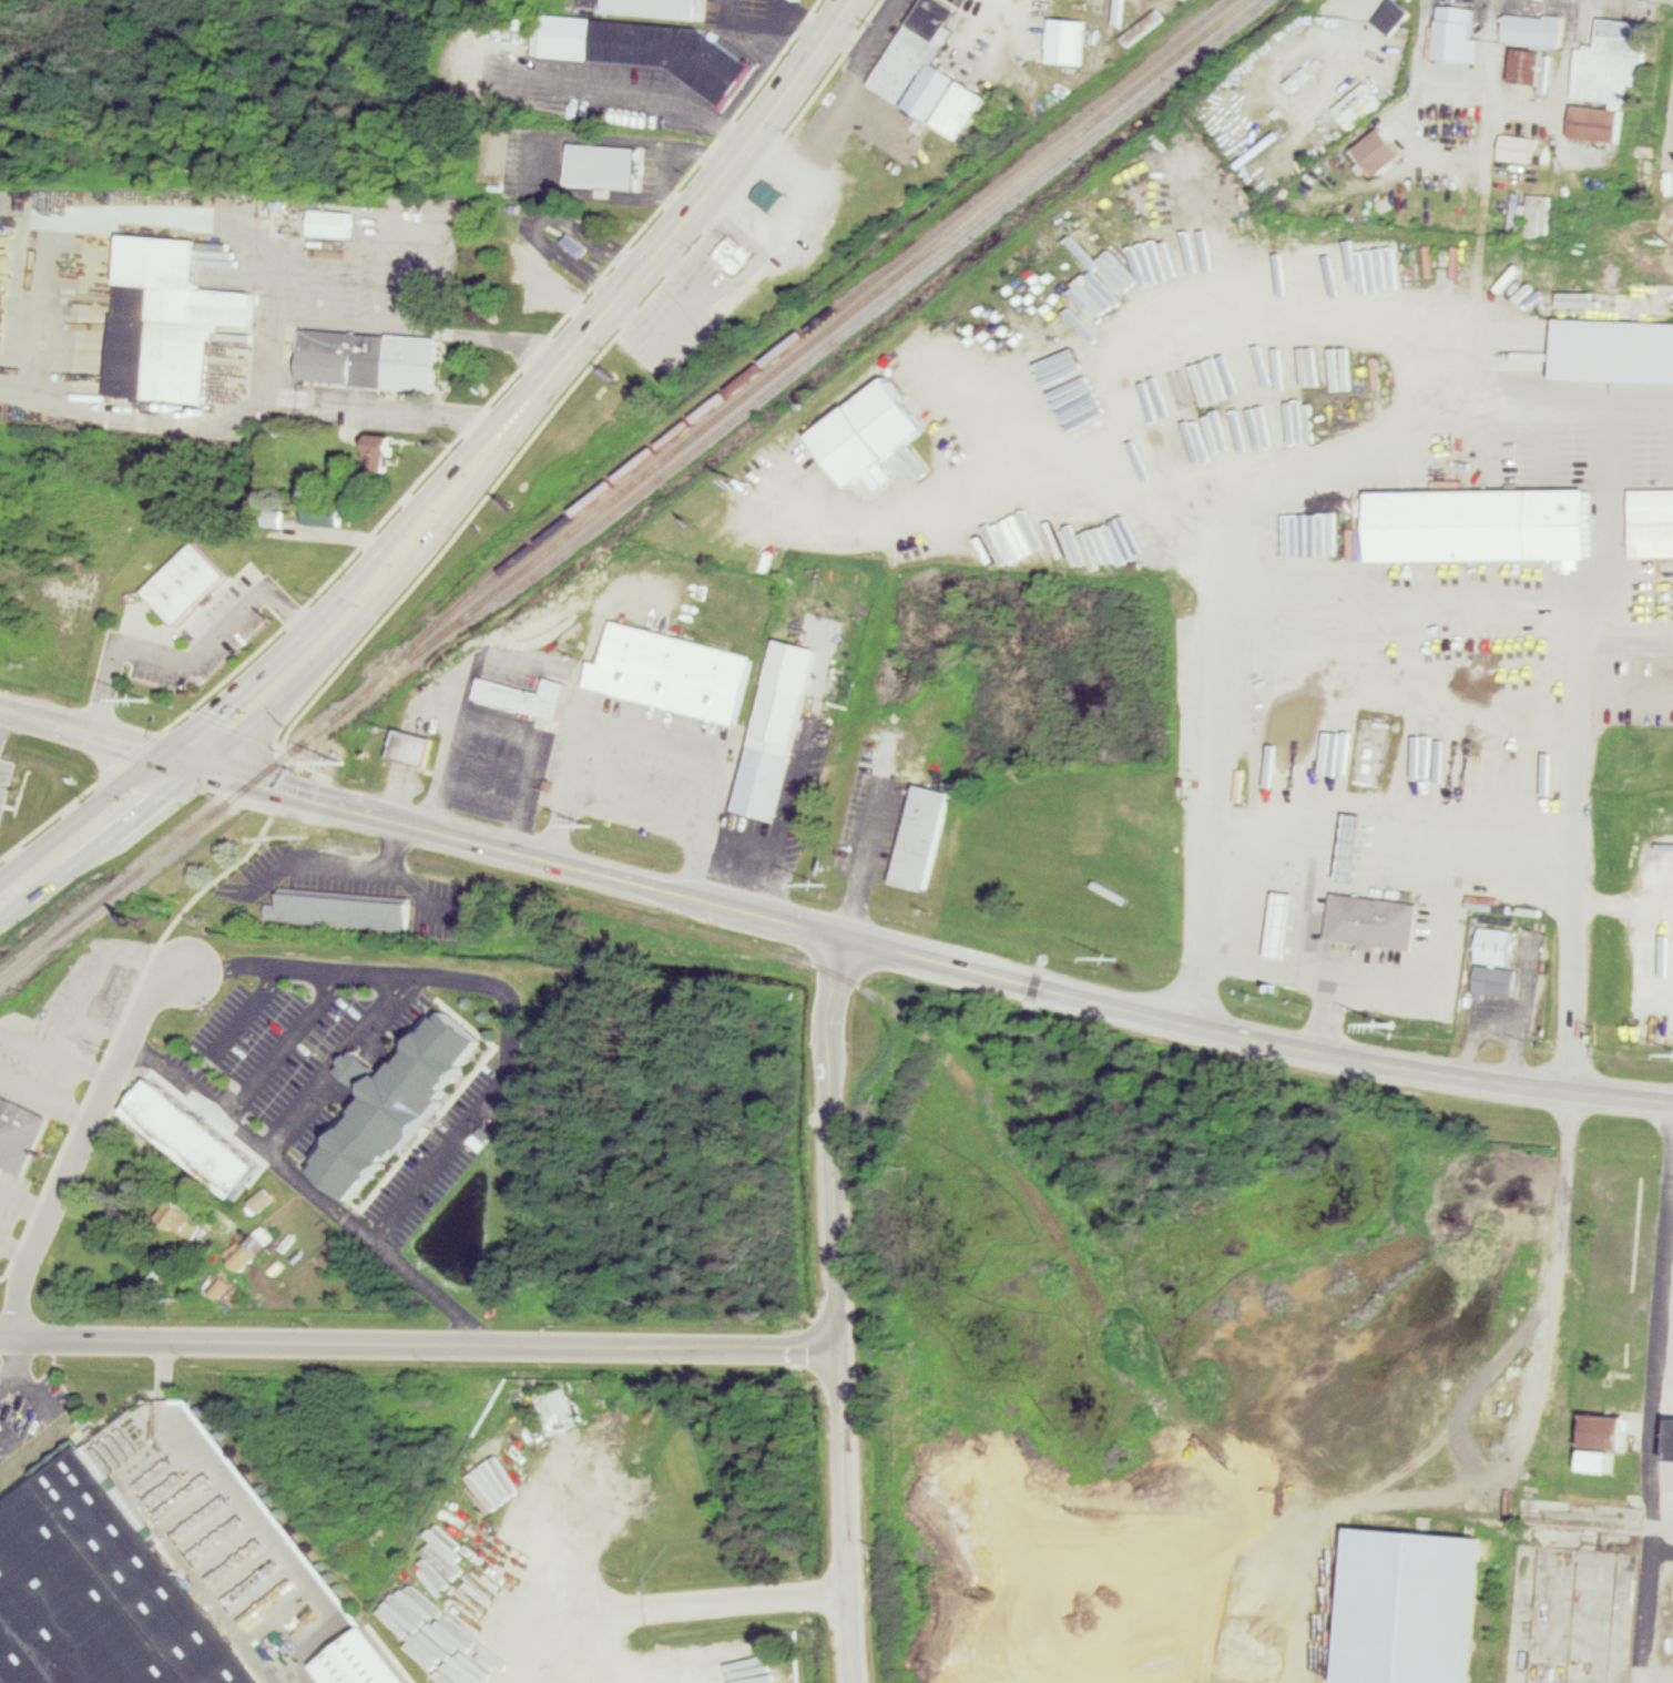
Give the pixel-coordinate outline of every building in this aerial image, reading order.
[(700,18),(701,0),(608,0),(608,9),(700,18)] [(990,96),(935,64),(965,11),(945,0),(924,0),(873,87),(964,140),(990,96)] [(1390,33),(1412,10),(1402,0),(1393,0),(1374,19),(1390,33)] [(1431,57),(1476,61),(1478,38),(1470,37),(1473,3),(1437,0),(1431,57)] [(1501,38),(1559,45),(1563,13),(1544,11),(1544,14),(1504,10),(1501,38)] [(722,109),(754,65),(703,27),(541,13),(540,55),(669,67),(722,109)] [(1565,133),(1573,45),(1581,45),(1583,42),(1598,43),(1601,14),(1648,19),(1642,80),(1623,78),(1618,137),(1565,133)] [(1051,63),(1085,65),(1087,20),(1053,18),(1051,63)] [(1510,76),(1540,81),(1544,50),(1514,45),(1510,76)] [(1332,104),(1348,128),(1384,101),(1368,78),(1332,104)] [(1380,172),(1406,152),(1385,125),(1360,145),(1380,172)] [(1498,156),(1501,130),(1534,134),(1531,161),(1498,156)] [(568,182),(640,185),(641,144),(569,141),(568,182)] [(307,232),(356,235),(357,210),(309,206),(307,232)] [(104,392),(206,401),(212,336),(216,336),(217,328),(223,328),(223,320),(256,324),(259,287),(205,282),(210,233),(120,225),(104,392)] [(561,243),(580,258),(589,247),(571,232),(561,243)] [(718,257),(739,273),(754,253),(734,237),(718,257)] [(1672,381),(1672,319),(1560,313),(1557,375),(1672,381)] [(298,378),(436,389),(440,335),(303,323),(298,378)] [(856,482),(930,426),(894,376),(818,431),(856,482)] [(399,435),(372,435),(372,472),(399,472),(399,435)] [(1369,561),(1368,482),(1599,478),(1600,555),(1579,555),(1580,568),(1557,568),(1555,558),(1369,561)] [(1672,552),(1672,483),(1634,483),(1635,553),(1672,552)] [(347,503),(310,503),(310,527),(347,527),(347,503)] [(146,584),(178,621),(234,571),(202,536),(146,584)] [(586,685),(741,723),(757,655),(621,622),(612,661),(593,656),(586,685)] [(732,804),(776,816),(824,649),(778,636),(732,804)] [(477,695),(517,705),(563,717),(573,680),(550,673),(545,691),(482,674),(477,695)] [(394,755),(430,765),(439,735),(402,725),(394,755)] [(51,762),(0,754),(0,794),(46,800),(51,762)] [(895,879),(930,888),(957,789),(921,781),(895,879)] [(1344,877),(1363,879),(1371,813),(1354,809),(1344,877)] [(1044,899),(1051,901),(1057,878),(1050,876),(1044,899)] [(1326,935),(1366,940),(1365,948),(1381,950),(1383,942),(1416,947),(1422,900),(1334,887),(1326,935)] [(1271,955),(1293,958),(1304,891),(1282,888),(1271,955)] [(416,898),(286,889),(285,905),(272,904),(271,920),(414,930),(416,898)] [(1479,957),(1512,961),(1517,928),(1483,924),(1479,957)] [(1473,993),(1511,998),(1516,967),(1478,961),(1473,993)] [(320,1166),(447,1013),(489,1049),(363,1202),(320,1166)] [(237,1195),(265,1163),(159,1073),(132,1105),(237,1195)] [(0,1095),(0,1159),(30,1173),(54,1119),(0,1095)] [(252,1200),(261,1211),(278,1198),(268,1187),(252,1200)] [(174,1223),(199,1242),(213,1223),(188,1204),(174,1223)] [(278,1239),(264,1224),(231,1257),(244,1271),(278,1239)] [(145,1304),(165,1276),(156,1269),(135,1297),(145,1304)] [(1532,1357),(1549,1357),(1549,1342),(1532,1342),(1532,1357)] [(1637,1448),(1638,1414),(1590,1413),(1589,1447),(1637,1448)] [(0,1514),(0,1682),(276,1682),(92,1444),(0,1514)] [(1588,1449),(1588,1470),(1619,1470),(1619,1449),(1588,1449)] [(1387,1682),(1472,1682),(1487,1533),(1355,1520),(1339,1679),(1387,1682)] [(1518,1544),(1508,1682),(1529,1682),(1534,1618),(1545,1619),(1546,1601),(1537,1600),(1538,1586),(1577,1589),(1577,1596),(1588,1597),(1589,1586),(1615,1588),(1615,1593),(1636,1595),(1639,1553),(1518,1544)] [(375,1621),(320,1662),(337,1682),(422,1682),(375,1621)]
